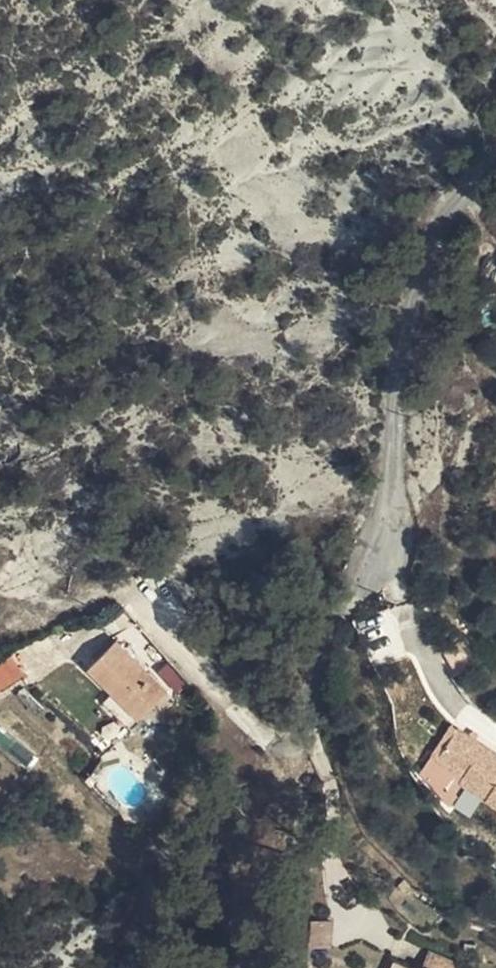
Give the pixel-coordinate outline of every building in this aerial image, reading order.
[(0,663),(0,693),(24,675),(10,655),(0,663)] [(158,670),(172,694),(183,687),(169,664),(158,670)] [(77,688),(101,713),(128,740),(149,722),(96,668),(77,688)] [(128,740),(101,713),(85,728),(111,755),(128,740)] [(460,741),(448,760),(473,776),(467,787),(463,793),(495,814),(495,764),(460,741)] [(441,771),(467,787),(473,776),(448,760),(441,771)] [(331,965),(351,966),(352,938),(331,937),(331,965)]
